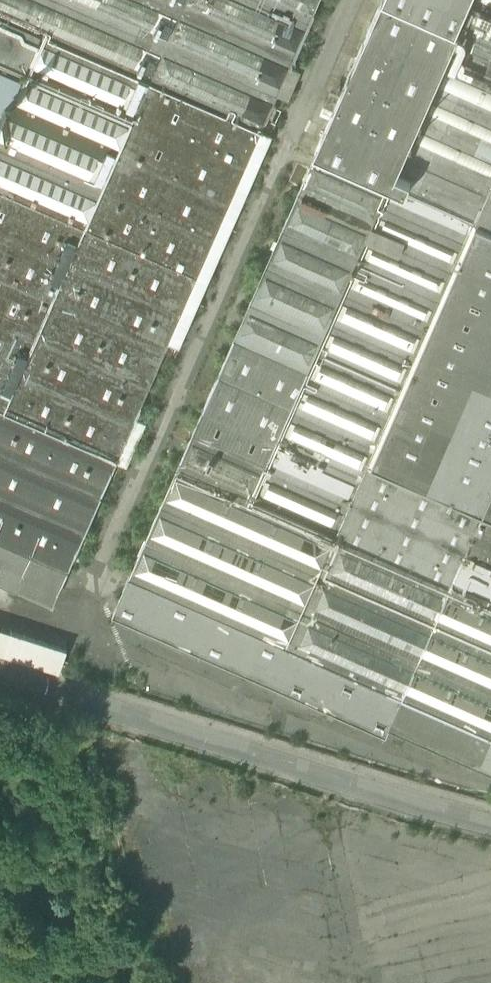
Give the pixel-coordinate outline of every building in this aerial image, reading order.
[(85,225),(184,0),(0,0),(0,188),(85,225)] [(85,225),(196,274),(260,127),(265,115),(288,62),(315,0),(184,0),(85,225)] [(460,28),(398,0),(382,0),(330,116),(316,149),(392,182),(460,28)] [(391,184),(490,228),(490,0),(473,0),(460,28),(392,182),(391,184)] [(460,28),(473,0),(398,0),(460,28)] [(265,115),(275,120),(286,95),(298,66),(288,62),(265,115)] [(265,115),(260,127),(270,131),(275,120),(265,115)] [(250,177),(270,131),(260,127),(196,274),(167,339),(177,344),(250,177)] [(130,576),(402,696),(490,735),(490,228),(391,184),(316,151),(295,198),(211,392),(195,428),(130,576)] [(114,460),(133,416),(167,339),(196,274),(85,225),(0,188),(0,539),(30,552),(67,568),(74,551),(114,460)] [(144,420),(133,416),(114,460),(125,464),(144,420)] [(30,552),(0,539),(0,582),(15,589),(30,552)] [(402,696),(130,576),(113,614),(387,734),(390,727),(402,696)] [(65,649),(0,629),(0,654),(58,672),(65,649)] [(402,696),(390,727),(490,771),(490,735),(402,696)]
